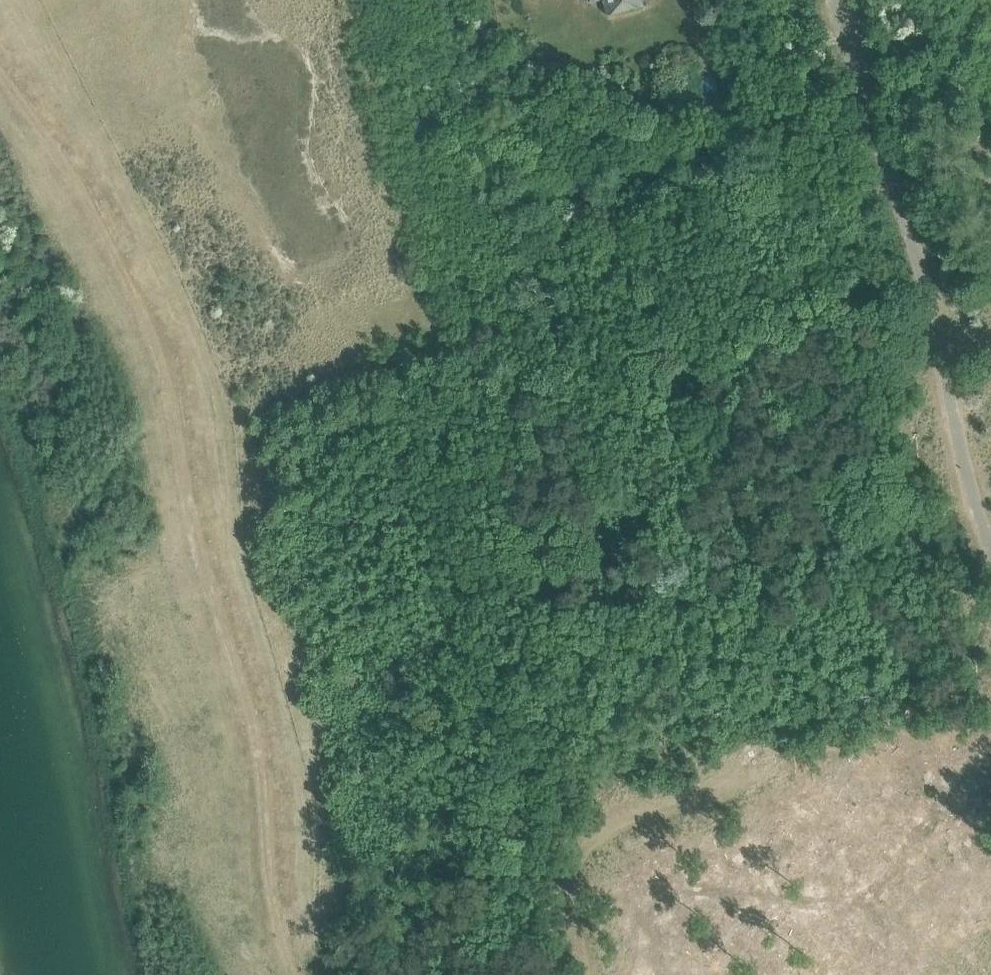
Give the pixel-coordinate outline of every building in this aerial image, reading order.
[(607,13),(642,5),(641,0),(604,0),(607,13)]
